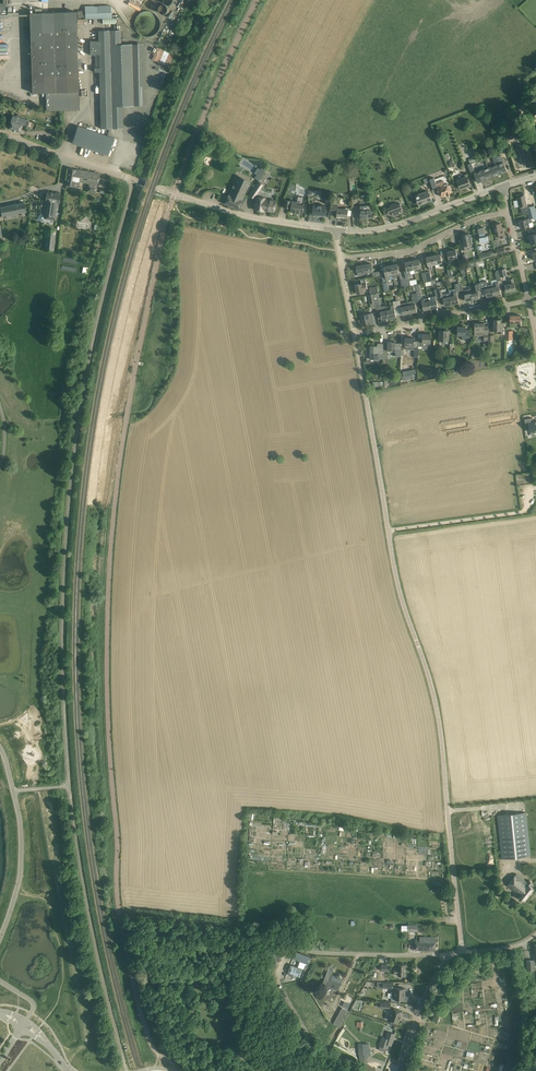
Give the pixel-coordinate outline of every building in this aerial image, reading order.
[(172,2),(171,0),(157,0),(156,1),(159,3),(154,8),(159,14),(172,2)] [(85,7),(85,19),(112,18),(111,6),(85,7)] [(46,111),(80,110),(76,12),(30,13),(32,93),(46,92),(46,111)] [(122,106),(133,106),(132,44),(121,44),(120,30),(98,31),(99,41),(90,41),(90,55),(95,54),(95,68),(94,68),(95,72),(100,72),(101,128),(123,128),(122,106)] [(169,66),(174,54),(157,47),(152,59),(169,66)] [(27,108),(21,106),(19,113),(25,115),(27,108)] [(28,120),(13,115),(8,128),(12,129),(12,130),(15,131),(16,130),(20,132),(22,124),(26,125),(28,120)] [(78,126),(72,143),(108,155),(114,138),(78,126)] [(501,155),(493,158),(496,165),(488,168),(492,177),(507,171),(503,162),(501,155)] [(266,169),(262,166),(255,178),(259,181),(266,169)] [(69,168),(66,185),(74,186),(75,184),(79,184),(80,181),(89,183),(88,185),(87,191),(95,193),(100,174),(69,168)] [(478,182),(492,177),(488,168),(474,173),(478,182)] [(247,198),(248,197),(244,194),(250,181),(238,175),(229,195),(228,194),(225,203),(238,209),(240,204),(242,200),(244,196),(247,198)] [(436,184),(436,183),(434,177),(429,179),(434,190),(438,189),(441,196),(446,194),(447,195),(451,193),(448,184),(445,185),(444,181),(436,184)] [(470,185),(469,180),(467,177),(457,181),(460,189),(470,185)] [(257,185),(253,191),(257,193),(262,184),(259,182),(258,183),(258,182),(256,185),(257,185)] [(432,200),(430,195),(428,191),(416,196),(417,199),(419,204),(424,203),(423,202),(431,199),(431,200),(432,200)] [(60,194),(47,192),(46,200),(43,200),(40,214),(39,215),(38,219),(40,221),(42,221),(44,220),(44,218),(56,220),(58,204),(59,204),(60,194)] [(535,217),(535,212),(535,206),(528,207),(525,193),(517,195),(517,196),(517,197),(517,198),(517,199),(518,199),(520,208),(521,208),(522,214),(527,213),(529,219),(532,218),(534,218),(535,217)] [(265,198),(256,197),(254,210),(263,211),(263,210),(274,212),(275,200),(265,199),(265,198)] [(298,202),(293,201),(286,200),(285,202),(285,207),(289,208),(289,207),(292,207),(291,211),(303,213),(304,205),(298,204),(298,202)] [(26,211),(26,208),(24,202),(0,207),(2,216),(6,216),(7,219),(15,217),(14,214),(21,213),(22,217),(26,216),(25,212),(26,211)] [(403,210),(401,205),(400,204),(397,205),(396,203),(389,206),(390,207),(387,208),(386,207),(383,208),(384,210),(385,215),(392,213),(393,216),(400,213),(400,212),(403,210)] [(325,215),(326,210),(326,206),(314,205),(313,214),(317,214),(318,214),(320,214),(320,215),(325,215)] [(348,209),(338,209),(338,206),(331,205),(330,212),(337,213),(337,216),(348,217),(348,212),(348,209)] [(361,206),(360,206),(361,218),(366,218),(366,217),(368,217),(372,217),(372,209),(371,209),(371,205),(361,206)] [(528,219),(519,221),(521,228),(530,226),(530,227),(534,227),(532,218),(529,219),(528,219)] [(497,224),(493,225),(494,231),(495,231),(496,236),(500,235),(501,238),(505,238),(503,228),(502,228),(501,223),(500,223),(499,222),(497,223),(497,224)] [(480,242),(491,240),(490,235),(485,236),(485,233),(484,227),(478,229),(480,237),(479,237),(480,242)] [(56,229),(51,229),(46,228),(44,249),(54,250),(56,229)] [(463,240),(459,240),(461,250),(468,248),(467,245),(472,244),(472,243),(473,243),(472,238),(471,238),(470,233),(468,234),(467,233),(466,233),(465,234),(464,234),(463,235),(462,235),(463,240)] [(456,250),(448,252),(449,259),(450,263),(454,262),(458,261),(458,257),(457,255),(456,250)] [(483,253),(479,255),(480,260),(496,256),(495,251),(490,252),(491,254),(484,255),(483,253)] [(442,262),(441,259),(440,254),(433,255),(435,264),(439,263),(440,267),(443,266),(442,262)] [(431,265),(435,264),(433,255),(427,257),(428,265),(429,269),(432,268),(431,265)] [(421,268),(419,259),(412,261),(414,269),(418,268),(419,272),(421,271),(421,268)] [(484,259),(475,261),(478,275),(480,275),(478,264),(484,263),(484,259)] [(407,270),(404,271),(407,286),(411,285),(410,283),(409,277),(411,274),(410,270),(414,269),(412,261),(405,262),(407,270)] [(368,264),(357,266),(358,272),(358,276),(364,275),(364,273),(366,273),(369,272),(373,272),(373,269),(372,264),(371,264),(371,265),(368,265),(368,264)] [(398,264),(391,265),(393,274),(394,277),(400,276),(402,287),(407,286),(404,271),(399,272),(398,264)] [(392,274),(393,274),(391,265),(384,267),(386,275),(386,276),(382,277),(383,282),(385,291),(389,290),(387,280),(393,278),(392,274)] [(357,293),(362,292),(364,292),(363,289),(368,288),(365,278),(361,279),(361,280),(362,284),(356,285),(357,293)] [(505,285),(505,287),(506,292),(516,290),(514,283),(513,279),(509,279),(510,284),(505,285)] [(487,281),(480,282),(482,290),(485,289),(487,297),(494,295),(491,284),(488,285),(487,281)] [(478,290),(482,290),(480,282),(474,283),(475,291),(471,292),(473,299),(480,298),(478,290)] [(496,283),(491,284),(494,295),(501,293),(499,286),(499,282),(496,283)] [(456,291),(449,293),(450,296),(452,304),(459,302),(457,295),(461,294),(458,283),(455,284),(456,291)] [(462,284),(459,285),(461,294),(464,293),(466,301),(473,299),(471,292),(470,288),(463,290),(462,284)] [(441,286),(437,287),(438,288),(440,299),(443,298),(445,306),(452,304),(450,296),(446,297),(445,294),(442,294),(441,288),(441,286)] [(433,297),(428,298),(429,301),(431,309),(438,307),(437,304),(441,303),(440,299),(438,288),(437,289),(434,289),(436,296),(433,297)] [(419,303),(418,298),(417,296),(412,297),(413,301),(408,302),(408,305),(410,313),(417,312),(416,304),(418,303),(419,303)] [(422,296),(421,296),(422,298),(421,298),(422,299),(422,302),(424,310),(431,309),(429,301),(428,298),(424,299),(422,296)] [(401,304),(400,300),(399,297),(396,297),(397,301),(396,301),(398,308),(401,307),(403,315),(410,313),(408,305),(408,302),(403,303),(401,304)] [(395,309),(398,308),(396,301),(393,301),(394,305),(391,306),(392,309),(387,310),(389,318),(396,316),(395,309)] [(389,318),(387,310),(387,305),(381,306),(380,303),(376,304),(375,304),(377,312),(380,311),(382,319),(389,318)] [(368,314),(365,314),(365,313),(364,312),(362,313),(361,314),(363,323),(367,322),(367,323),(368,324),(374,323),(373,313),(368,314)] [(494,319),(493,331),(502,331),(502,334),(506,334),(506,331),(506,323),(502,323),(502,319),(494,319)] [(475,323),(475,336),(484,336),(484,341),(488,341),(488,335),(488,326),(484,326),(484,323),(475,323)] [(470,340),(470,336),(470,330),(466,330),(466,327),(458,327),(458,332),(458,335),(462,335),(462,339),(470,340)] [(440,336),(440,340),(445,340),(448,340),(448,336),(448,330),(440,330),(440,336)] [(419,338),(418,338),(418,348),(423,348),(423,349),(427,349),(428,343),(431,343),(431,334),(423,334),(423,338),(419,338)] [(414,350),(414,343),(414,338),(405,338),(405,345),(406,345),(406,350),(410,350),(414,350)] [(388,351),(388,352),(393,352),(393,351),(396,351),(396,357),(397,357),(400,357),(401,357),(401,350),(401,349),(401,343),(395,343),(396,342),(388,342),(388,351)] [(383,359),(383,347),(383,343),(378,343),(378,346),(370,346),(370,347),(367,347),(366,358),(371,358),(371,359),(383,359)] [(404,378),(402,378),(403,382),(414,380),(413,375),(417,374),(416,370),(403,373),(404,378)] [(524,419),(525,426),(529,426),(530,432),(535,431),(535,422),(533,422),(533,418),(524,419)] [(502,859),(527,856),(530,856),(526,812),(498,815),(502,859)] [(529,880),(527,883),(516,874),(507,885),(520,895),(519,897),(524,901),(534,889),(531,886),(533,883),(529,880)] [(436,937),(430,937),(426,937),(426,940),(416,940),(416,944),(415,950),(435,950),(436,937)] [(297,954),(294,959),(309,965),(311,959),(297,954)] [(527,970),(535,970),(535,959),(527,960),(527,970)] [(398,975),(400,975),(406,975),(406,964),(398,964),(398,968),(395,967),(394,973),(398,974),(398,975)] [(322,984),(338,990),(343,979),(341,978),(340,977),(340,978),(332,975),(335,967),(330,965),(322,984)] [(300,979),(304,971),(291,966),(288,974),(300,979)] [(396,992),(392,991),(391,999),(395,999),(404,1000),(404,995),(405,995),(405,988),(396,988),(396,992)] [(340,1027),(349,1011),(343,1007),(334,1024),(340,1027)] [(400,1018),(403,1011),(394,1008),(390,1020),(398,1023),(400,1018)] [(383,1037),(380,1045),(387,1048),(389,1044),(391,1045),(395,1034),(388,1032),(386,1038),(384,1038),(384,1037),(383,1037)] [(359,1061),(358,1061),(359,1064),(362,1066),(366,1066),(368,1064),(367,1056),(371,1055),(370,1049),(369,1043),(358,1044),(359,1061)]
